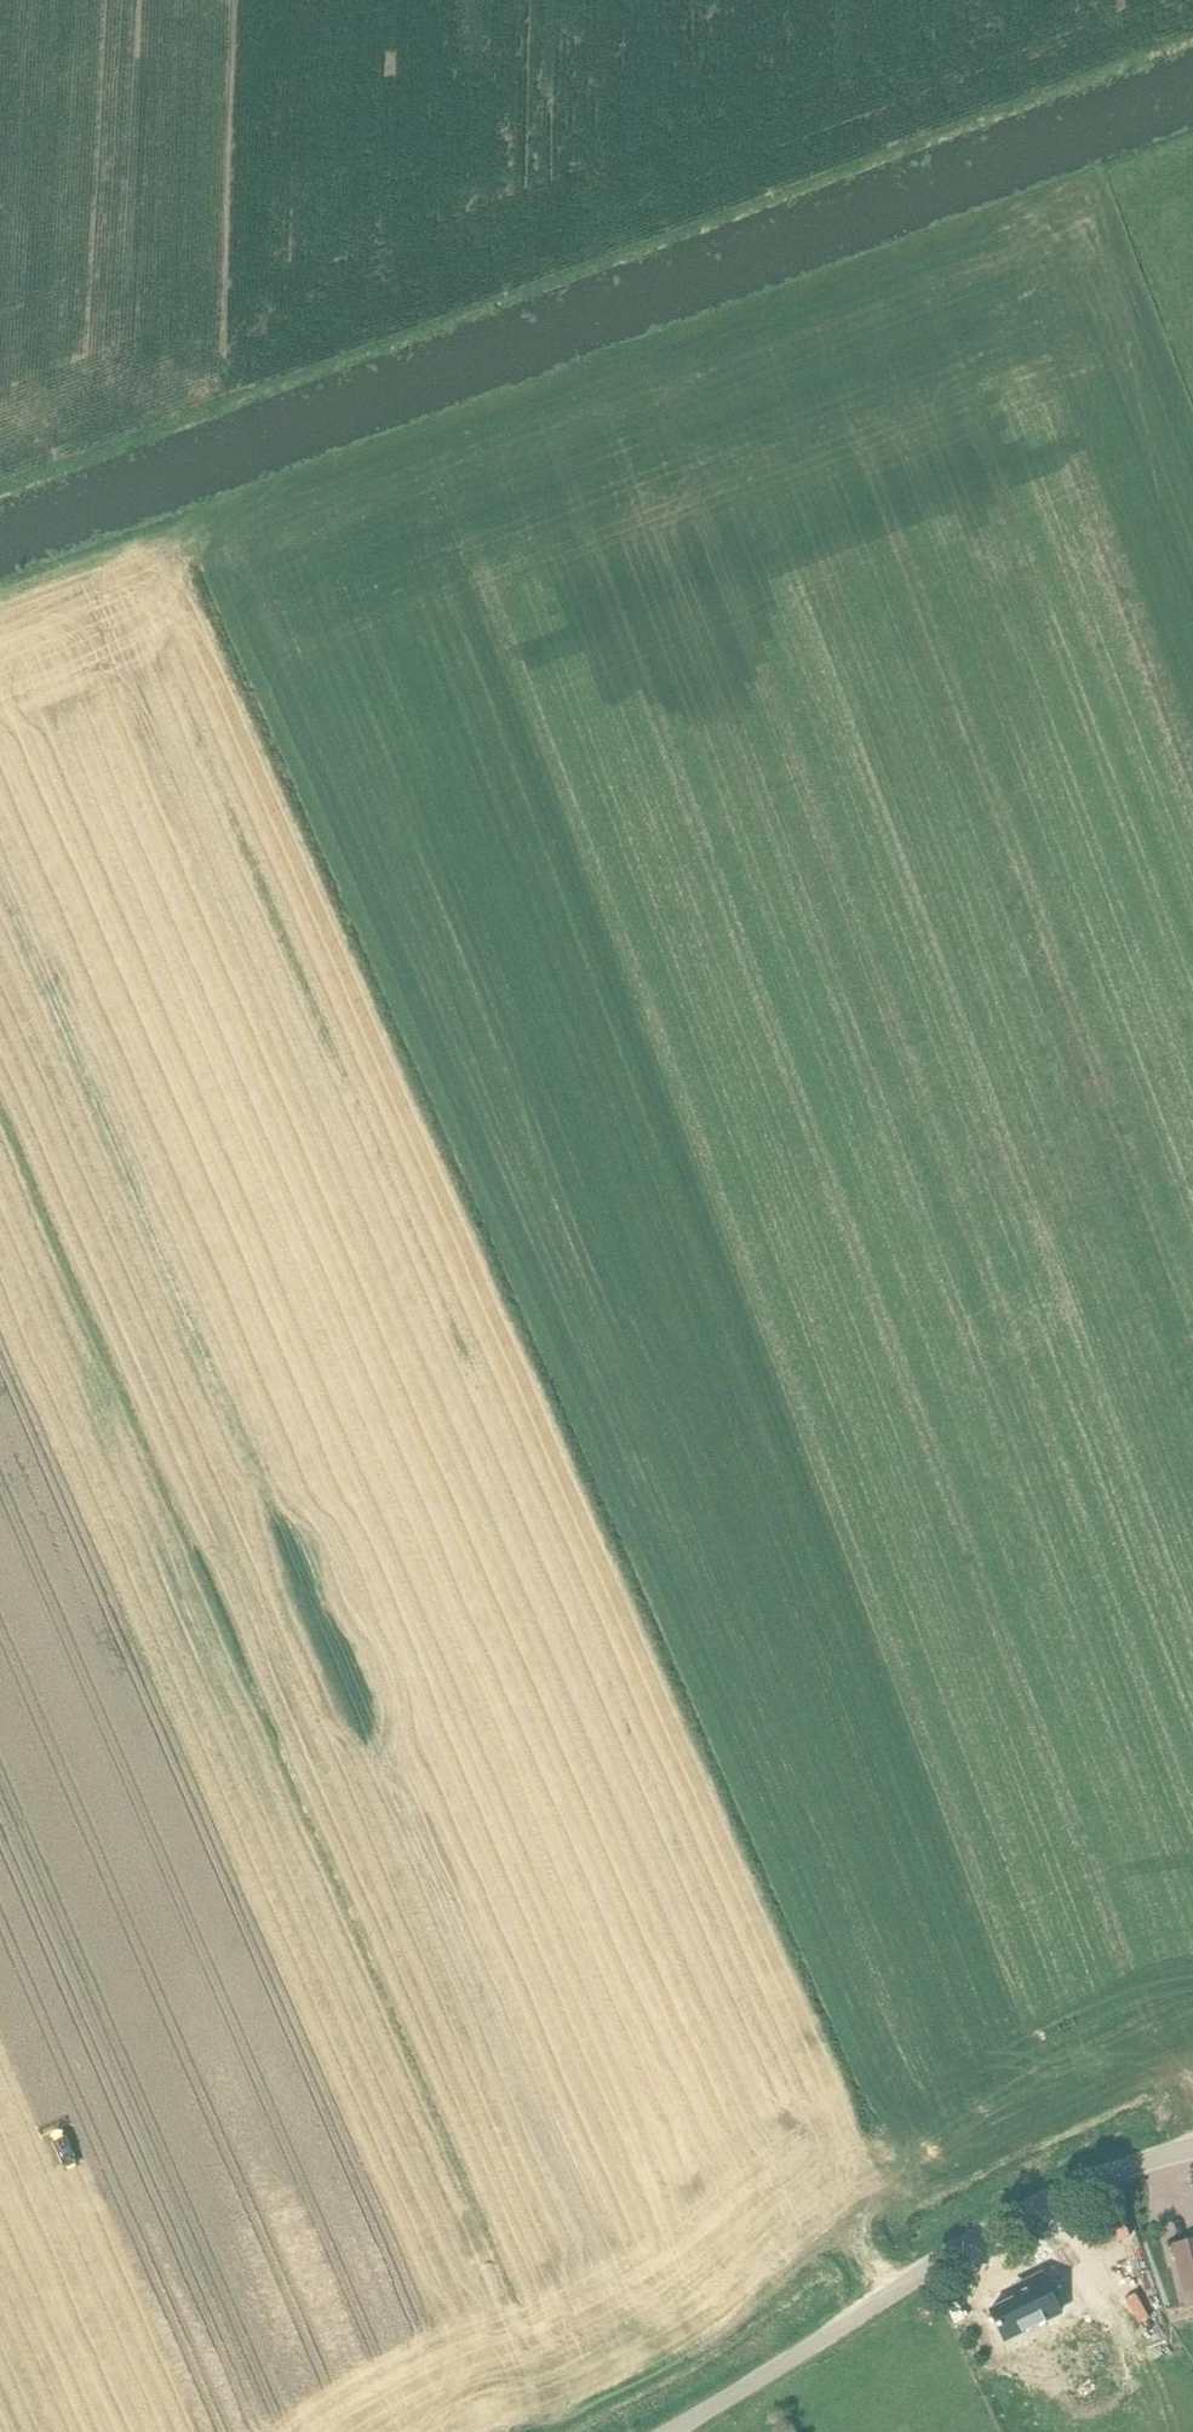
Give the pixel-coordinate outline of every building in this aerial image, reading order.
[(1084,2222),(1093,2245),(1095,2251),(1130,2237),(1120,2209),(1084,2222)] [(1173,2244),(1184,2291),(1192,2289),(1192,2239),(1173,2244)] [(1065,2314),(1046,2276),(1022,2288),(1024,2293),(992,2308),(1008,2341),(1065,2314)] [(983,2344),(981,2350),(984,2355),(990,2357),(996,2354),(997,2348),(994,2343),(988,2341),(983,2344)]
